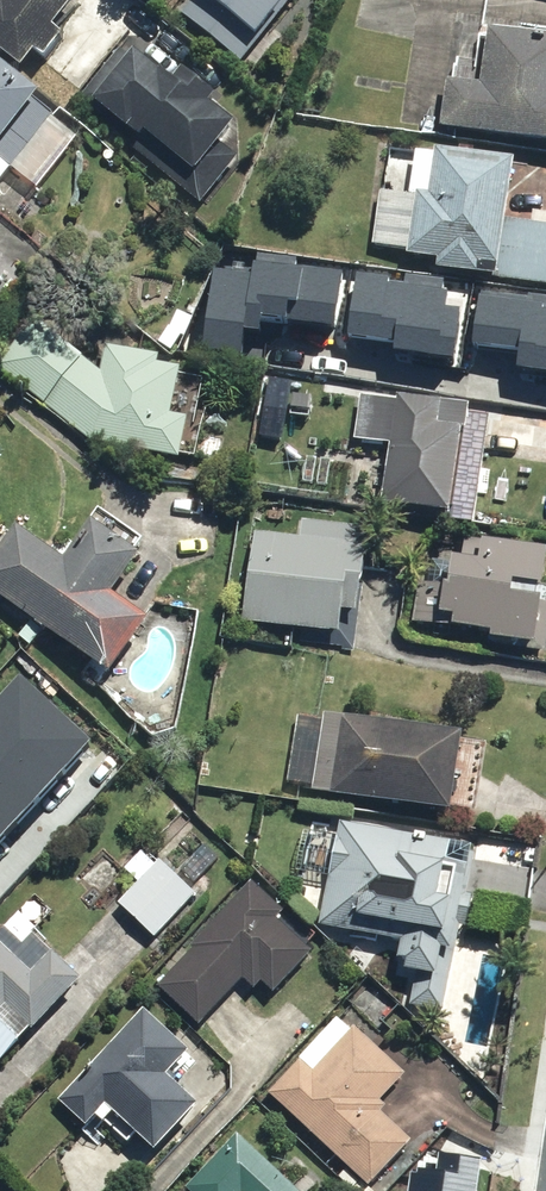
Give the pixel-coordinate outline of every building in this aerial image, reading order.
[(14,76),(29,59),(36,65),(56,44),(46,36),(73,7),(66,0),(0,0),(0,63),(14,76)] [(178,13),(248,73),(279,37),(269,28),(293,0),(190,0),(178,13)] [(433,134),(545,150),(545,44),(480,34),(473,85),(441,81),(433,134)] [(213,148),(225,132),(202,114),(212,101),(174,74),(165,87),(123,56),(85,108),(134,144),(124,156),(196,210),(231,162),(213,148)] [(7,170),(31,191),(74,143),(0,76),(0,178),(7,170)] [(430,280),(545,288),(545,230),(501,227),(505,159),(410,154),(407,199),(374,197),(371,251),(401,253),(400,263),(431,264),(430,280)] [(331,332),(340,274),(254,260),(251,278),(215,273),(203,352),(243,358),(249,319),(331,332)] [(446,293),(361,281),(352,342),(394,349),(393,356),(453,365),(460,318),(443,316),(446,293)] [(482,297),(474,349),(519,356),(516,374),(545,379),(545,307),(482,297)] [(99,349),(94,375),(31,328),(0,363),(0,372),(85,445),(174,462),(181,425),(165,421),(174,373),(152,368),(154,359),(99,349)] [(290,384),(263,382),(260,416),(287,418),(290,384)] [(358,445),(385,447),(379,512),(475,520),(484,421),(435,416),(436,406),(362,399),(358,445)] [(102,681),(145,624),(109,597),(143,552),(95,515),(54,569),(0,529),(0,604),(102,681)] [(296,537),(251,532),(237,625),(300,634),(298,646),(353,654),(368,536),(297,527),(296,537)] [(544,558),(514,554),(515,547),(462,540),(458,568),(439,566),(431,622),(448,624),(446,633),(484,638),(482,650),(540,658),(545,615),(545,597),(538,596),(544,558)] [(58,775),(91,738),(19,674),(0,694),(0,722),(58,775)] [(308,792),(307,801),(442,820),(444,810),(470,814),(480,747),(294,721),(285,789),(308,792)] [(58,775),(0,722),(0,769),(34,800),(58,775)] [(7,827),(34,800),(0,769),(0,820),(7,827)] [(471,852),(305,822),(295,875),(323,880),(313,935),(397,950),(393,976),(410,980),(406,1007),(442,1014),(471,852)] [(149,942),(198,894),(149,843),(120,871),(135,887),(115,907),(149,942)] [(281,917),(248,884),(184,950),(189,954),(154,990),(194,1028),(240,981),(250,991),(258,982),(272,996),(311,956),(276,923),(281,917)] [(45,941),(34,930),(48,915),(31,899),(0,931),(0,1065),(76,985),(39,948),(45,941)] [(183,1055),(140,1013),(51,1104),(83,1134),(103,1113),(146,1156),(191,1110),(159,1079),(183,1055)] [(267,1092),(345,1172),(335,1183),(343,1190),(375,1190),(370,1186),(411,1146),(374,1107),(402,1080),(352,1028),(346,1034),(337,1024),(267,1092)] [(234,1139),(182,1190),(285,1190),(234,1139)] [(483,1157),(440,1151),(438,1163),(425,1161),(424,1169),(418,1168),(418,1170),(411,1170),(408,1190),(478,1190),(483,1157)]
